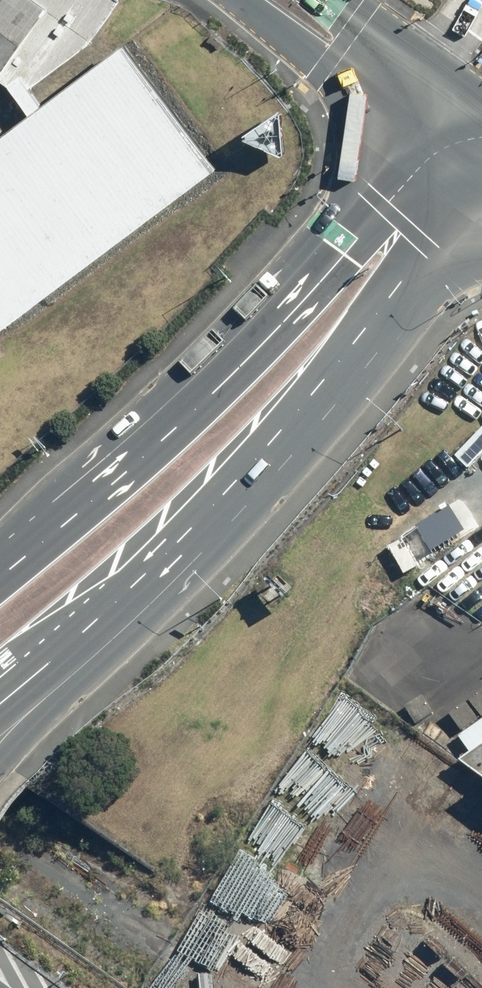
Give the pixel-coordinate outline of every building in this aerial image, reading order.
[(81,0),(0,0),(0,104),(81,0)] [(0,143),(0,325),(4,330),(212,178),(121,55),(0,143)] [(449,786),(481,804),(481,764),(449,786)]
